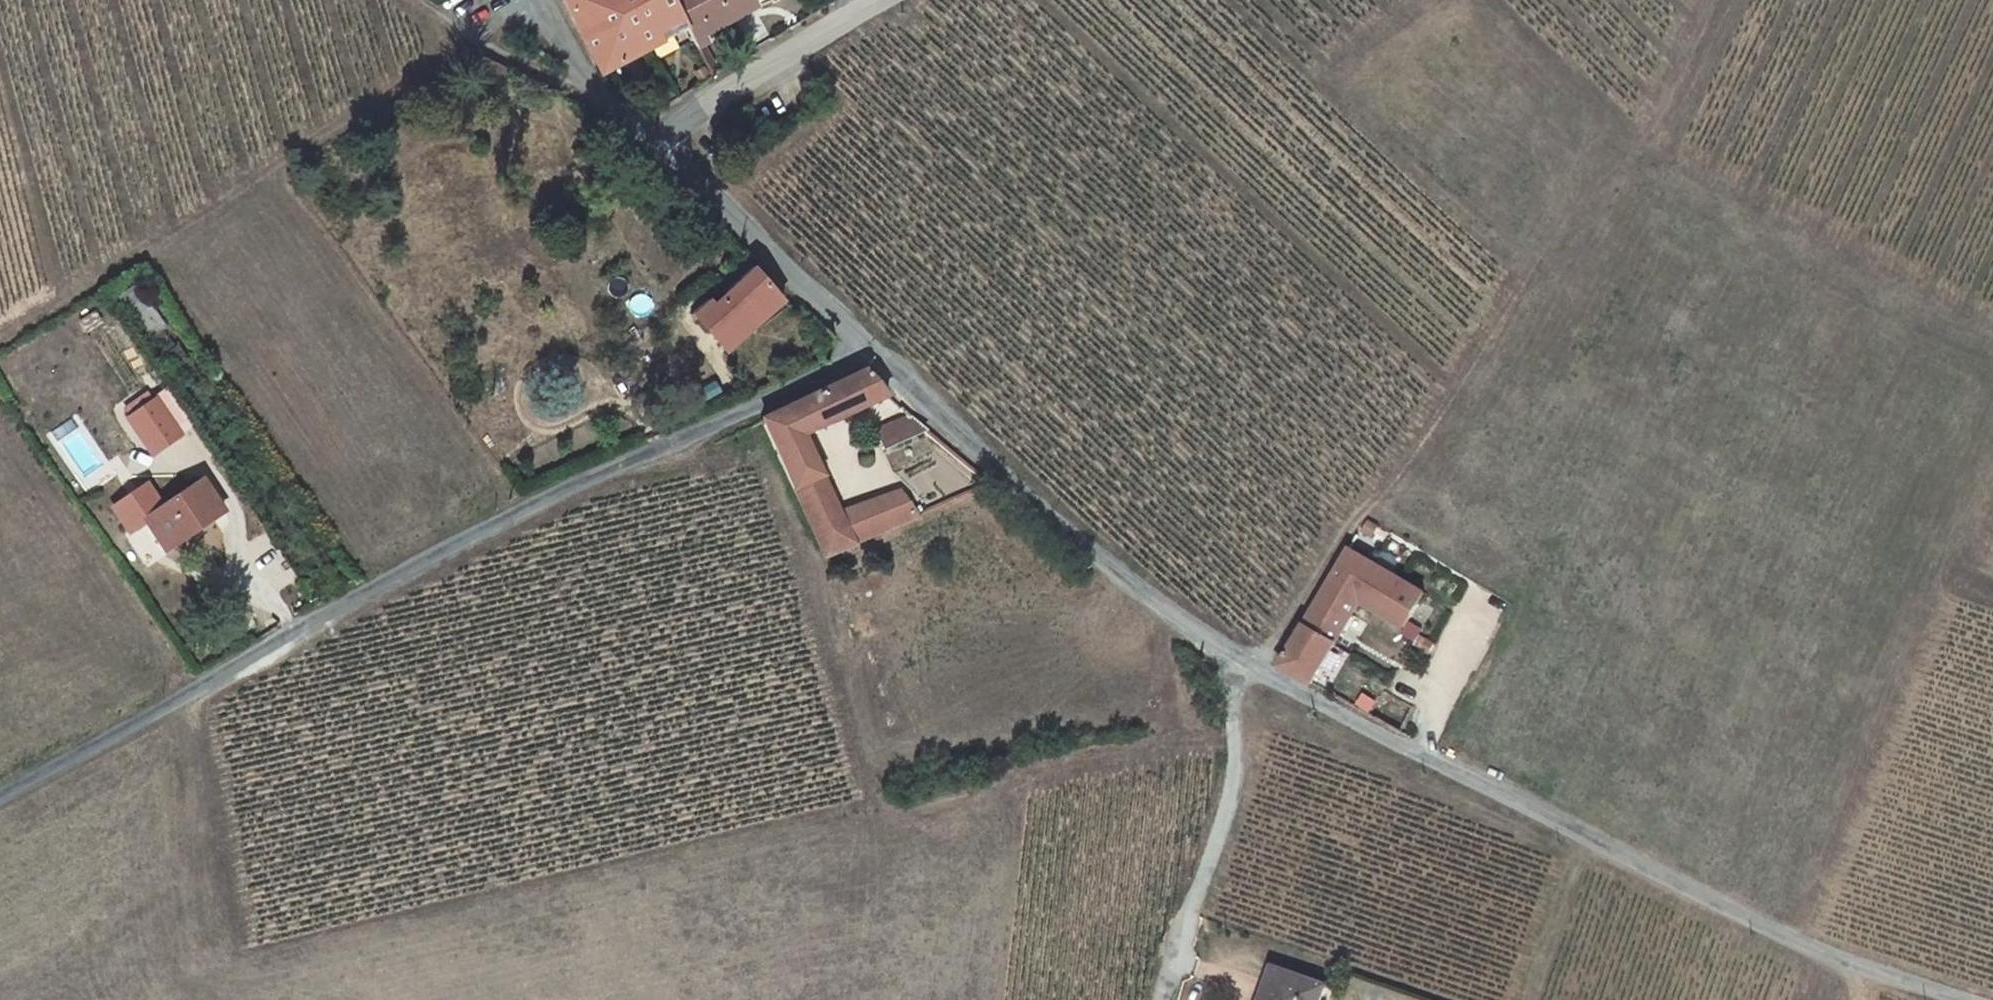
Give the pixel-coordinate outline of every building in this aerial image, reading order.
[(571,15),(600,70),(687,22),(675,0),(564,0),(571,15)] [(687,22),(688,25),(686,26),(692,37),(704,31),(761,0),(675,0),(687,22)] [(704,31),(692,37),(698,46),(709,40),(704,31)] [(694,311),(714,335),(730,320),(742,310),(746,315),(754,324),(783,298),(755,265),(713,302),(709,298),(694,311)] [(134,285),(119,297),(132,313),(146,302),(134,285)] [(742,310),(730,320),(734,325),(746,315),(742,310)] [(802,436),(888,396),(866,371),(761,421),(825,557),(919,516),(901,492),(839,514),(802,436)] [(151,384),(130,397),(147,426),(169,414),(151,384)] [(885,448),(926,430),(909,416),(876,429),(885,448)] [(187,461),(127,500),(164,562),(227,524),(187,461)] [(1370,603),(1415,629),(1435,595),(1359,551),(1289,668),(1320,686),(1370,603)] [(1421,637),(1416,644),(1421,647),(1426,640),(1421,637)] [(1270,999),(1325,999),(1329,987),(1280,971),(1270,999)]
